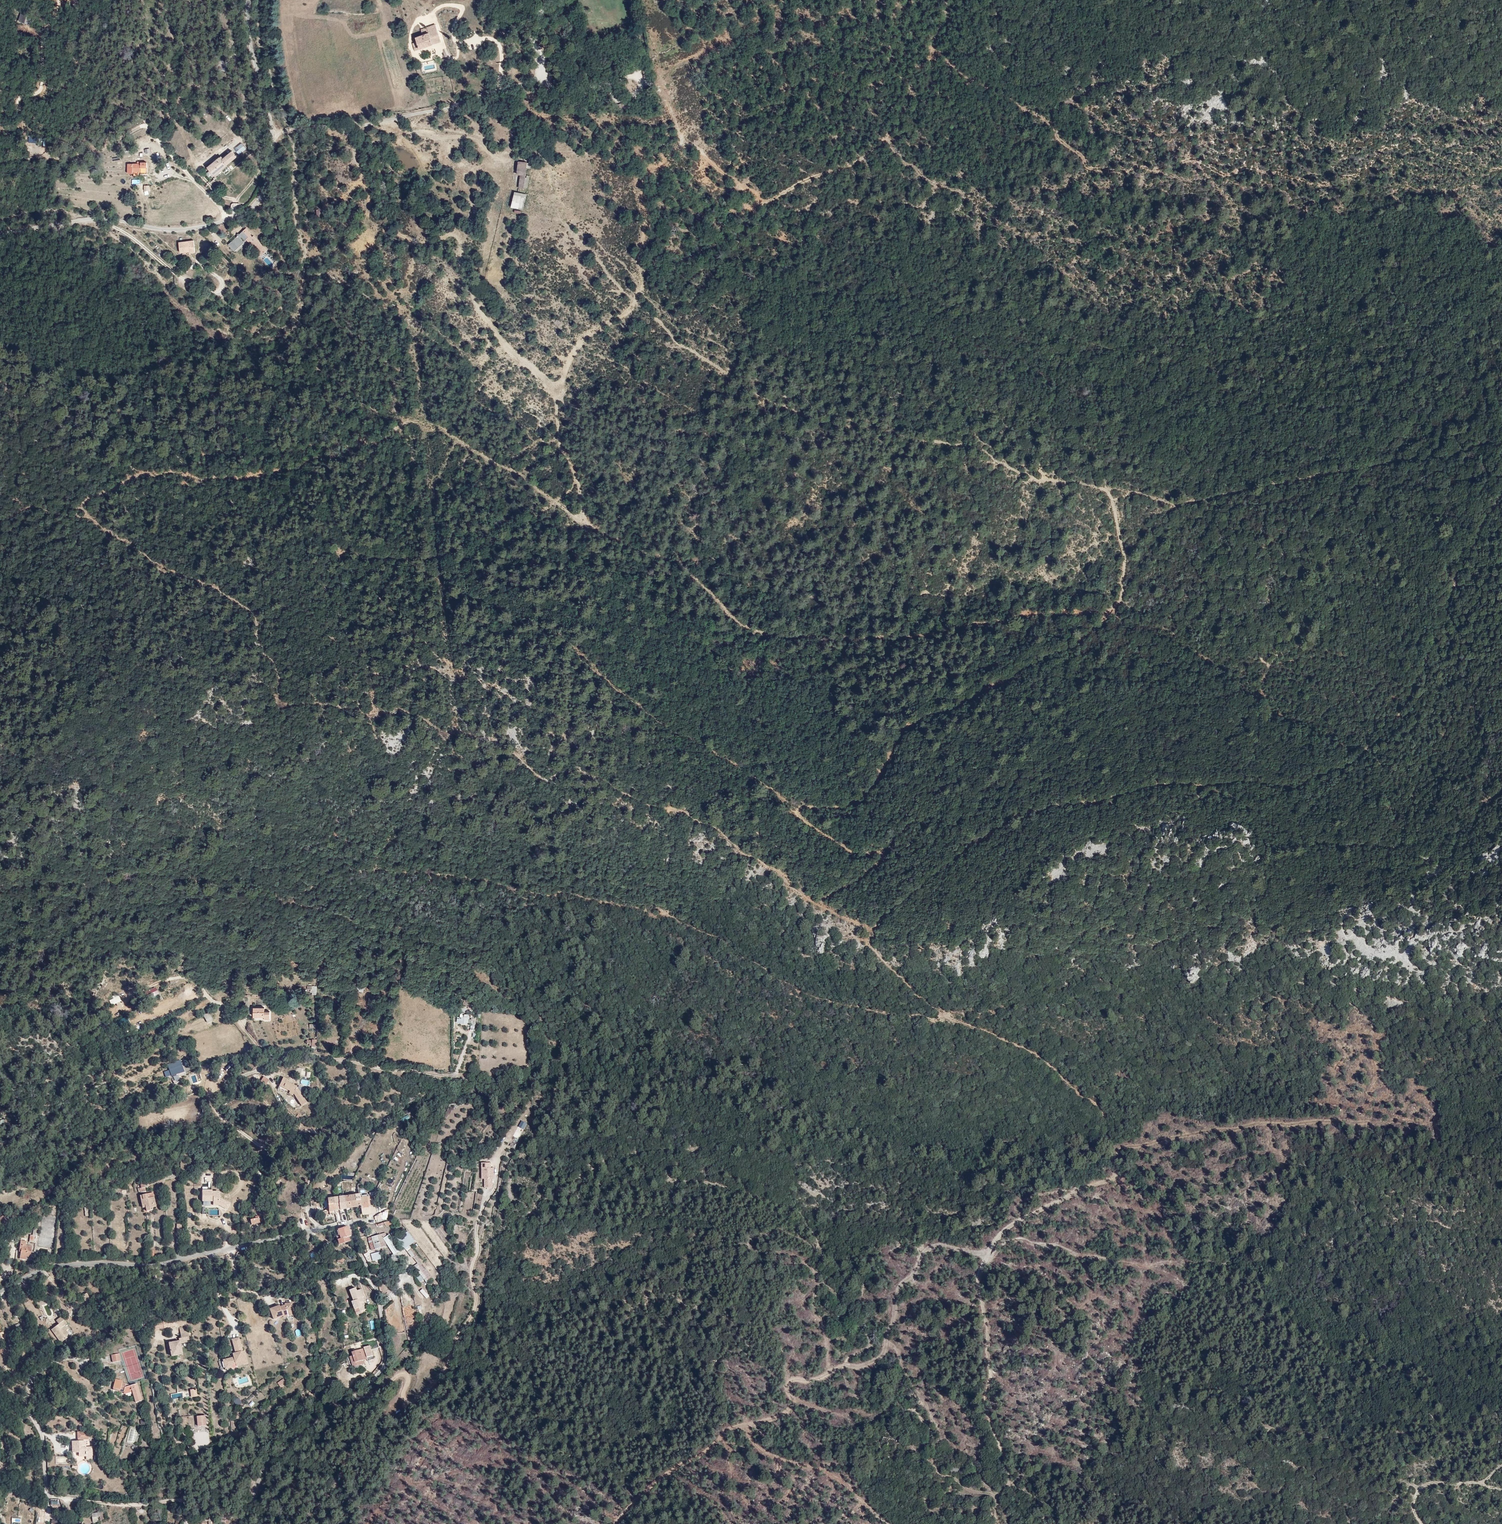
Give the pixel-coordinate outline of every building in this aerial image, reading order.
[(424,47),(441,43),(438,31),(437,31),(434,25),(418,29),(424,47)] [(28,142),(36,142),(36,134),(28,134),(28,142)] [(234,148),(239,154),(246,148),(242,142),(234,148)] [(221,153),(207,166),(217,177),(240,155),(235,150),(225,158),(221,153)] [(515,173),(519,174),(518,187),(528,188),(529,175),(524,175),(526,161),(517,160),(515,173)] [(140,163),(127,163),(128,173),(132,173),(132,170),(140,170),(140,163)] [(510,206),(522,209),(525,193),(513,191),(510,206)] [(248,228),(241,235),(247,242),(250,239),(255,244),(259,240),(248,228)] [(195,239),(179,241),(181,253),(197,251),(195,239)] [(269,266),(273,263),(267,257),(264,260),(269,266)] [(815,946),(817,946),(816,953),(822,954),(824,937),(816,936),(815,946)] [(317,994),(317,985),(307,985),(307,989),(311,989),(311,994),(317,994)] [(121,1001),(118,995),(108,999),(111,1006),(121,1001)] [(250,1007),(237,1008),(238,1018),(250,1017),(250,1020),(256,1019),(256,1010),(250,1010),(250,1007)] [(203,1015),(207,1024),(213,1021),(209,1012),(203,1015)] [(458,1019),(451,1018),(451,1022),(448,1022),(448,1027),(458,1028),(458,1019)] [(244,1051),(239,1045),(235,1050),(237,1055),(244,1051)] [(181,1060),(168,1064),(173,1082),(180,1081),(178,1074),(184,1072),(181,1060)] [(169,1073),(167,1068),(156,1072),(158,1077),(169,1073)] [(258,1079),(253,1076),(250,1082),(255,1085),(258,1079)] [(266,1085),(269,1080),(263,1076),(260,1082),(266,1085)] [(278,1079),(273,1078),(268,1088),(279,1093),(279,1092),(285,1095),(291,1106),(296,1103),(288,1087),(277,1082),(278,1079)] [(301,1106),(307,1101),(298,1089),(293,1094),(301,1106)] [(521,1120),(518,1127),(524,1129),(526,1122),(521,1120)] [(480,1174),(489,1175),(489,1171),(486,1170),(486,1166),(477,1165),(477,1171),(480,1171),(480,1174)] [(479,1190),(487,1190),(487,1181),(489,1181),(489,1175),(480,1174),(480,1182),(479,1190)] [(209,1195),(200,1194),(199,1205),(210,1205),(210,1210),(216,1210),(216,1196),(209,1196),(209,1195)] [(339,1200),(341,1212),(354,1209),(355,1211),(363,1209),(361,1199),(353,1201),(352,1198),(339,1200)] [(141,1210),(141,1213),(142,1216),(147,1216),(146,1213),(151,1212),(150,1203),(143,1203),(142,1199),(135,1200),(137,1210),(141,1210)] [(333,1201),(335,1213),(341,1212),(339,1200),(333,1201)] [(331,1217),(331,1213),(328,1202),(322,1203),(324,1214),(318,1215),(318,1219),(331,1217)] [(2,1230),(3,1231),(9,1227),(8,1226),(10,1224),(7,1220),(5,1222),(3,1220),(0,1223),(0,1228),(2,1230)] [(345,1234),(346,1234),(343,1228),(331,1231),(334,1243),(343,1242),(347,1241),(345,1234)] [(344,1246),(343,1242),(334,1243),(331,1231),(329,1232),(333,1248),(344,1246)] [(381,1247),(375,1234),(364,1240),(369,1251),(381,1247)] [(20,1261),(26,1262),(29,1262),(30,1252),(25,1252),(25,1247),(20,1247),(19,1256),(20,1256),(20,1261)] [(426,1282),(432,1277),(410,1248),(407,1250),(417,1263),(414,1265),(421,1274),(417,1277),(421,1282),(424,1279),(426,1282)] [(371,1254),(373,1260),(381,1259),(379,1252),(371,1254)] [(420,1291),(426,1298),(429,1296),(423,1288),(420,1291)] [(353,1292),(347,1294),(351,1305),(349,1306),(354,1319),(359,1317),(359,1316),(363,1314),(359,1302),(361,1301),(358,1294),(354,1295),(353,1292)] [(280,1320),(281,1322),(285,1320),(291,1320),(289,1308),(283,1308),(282,1310),(277,1312),(280,1320)] [(277,1312),(276,1310),(266,1314),(271,1324),(280,1320),(277,1312)] [(70,1325),(65,1320),(62,1321),(59,1322),(61,1325),(53,1331),(64,1346),(74,1338),(69,1332),(66,1328),(68,1326),(70,1325)] [(177,1335),(179,1345),(176,1345),(177,1348),(167,1350),(169,1363),(180,1361),(178,1350),(187,1348),(185,1334),(177,1335)] [(240,1355),(237,1345),(230,1346),(233,1357),(234,1361),(231,1361),(220,1364),(222,1373),(228,1371),(228,1368),(232,1367),(233,1370),(245,1367),(241,1355),(240,1355)] [(360,1365),(364,1364),(364,1362),(370,1360),(366,1350),(360,1352),(361,1353),(349,1357),(350,1360),(347,1361),(350,1372),(359,1369),(357,1366),(360,1365)] [(114,1396),(120,1397),(125,1398),(126,1401),(134,1400),(136,1410),(143,1409),(138,1392),(127,1395),(127,1393),(123,1392),(123,1389),(116,1387),(114,1396)] [(238,1407),(243,1404),(239,1398),(234,1401),(238,1407)] [(204,1420),(196,1421),(196,1430),(204,1430),(204,1420)] [(130,1428),(127,1441),(135,1443),(137,1430),(130,1428)] [(83,1445),(82,1437),(72,1438),(73,1446),(83,1445)] [(79,1462),(84,1461),(84,1453),(78,1453),(78,1447),(64,1449),(66,1459),(72,1459),(73,1463),(79,1462)]
